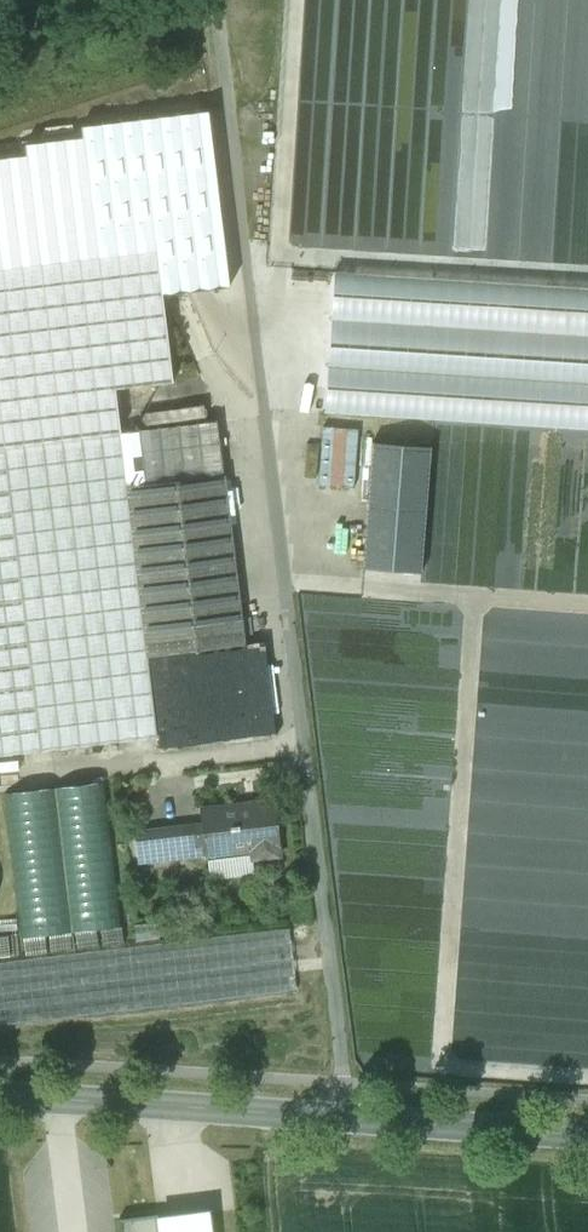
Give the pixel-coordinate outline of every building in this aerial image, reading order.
[(81,128),(82,138),(25,145),(26,156),(0,159),(0,448),(120,433),(115,389),(172,382),(162,296),(229,288),(208,112),(81,128)] [(314,412),(587,419),(587,273),(582,280),(583,280),(570,295),(582,306),(562,305),(559,303),(570,291),(525,289),(526,263),(503,262),(503,256),(319,251),(314,412)] [(217,422),(120,433),(126,487),(223,476),(217,422)] [(0,448),(0,757),(156,738),(152,699),(126,487),(120,433),(0,448)] [(362,569),(420,574),(430,448),(372,443),(362,569)] [(223,476),(126,487),(147,657),(244,645),(223,476)] [(104,783),(4,795),(21,939),(121,927),(104,783)] [(272,801),(199,809),(200,824),(203,854),(208,854),(249,849),(250,859),(278,856),(272,801)] [(200,824),(134,831),(137,861),(203,854),(200,824)] [(249,849),(208,854),(211,879),(252,875),(250,859),(249,849)] [(0,962),(0,1024),(293,992),(286,930),(0,962)] [(210,1214),(158,1221),(157,1215),(118,1220),(119,1231),(213,1231),(210,1214)]
